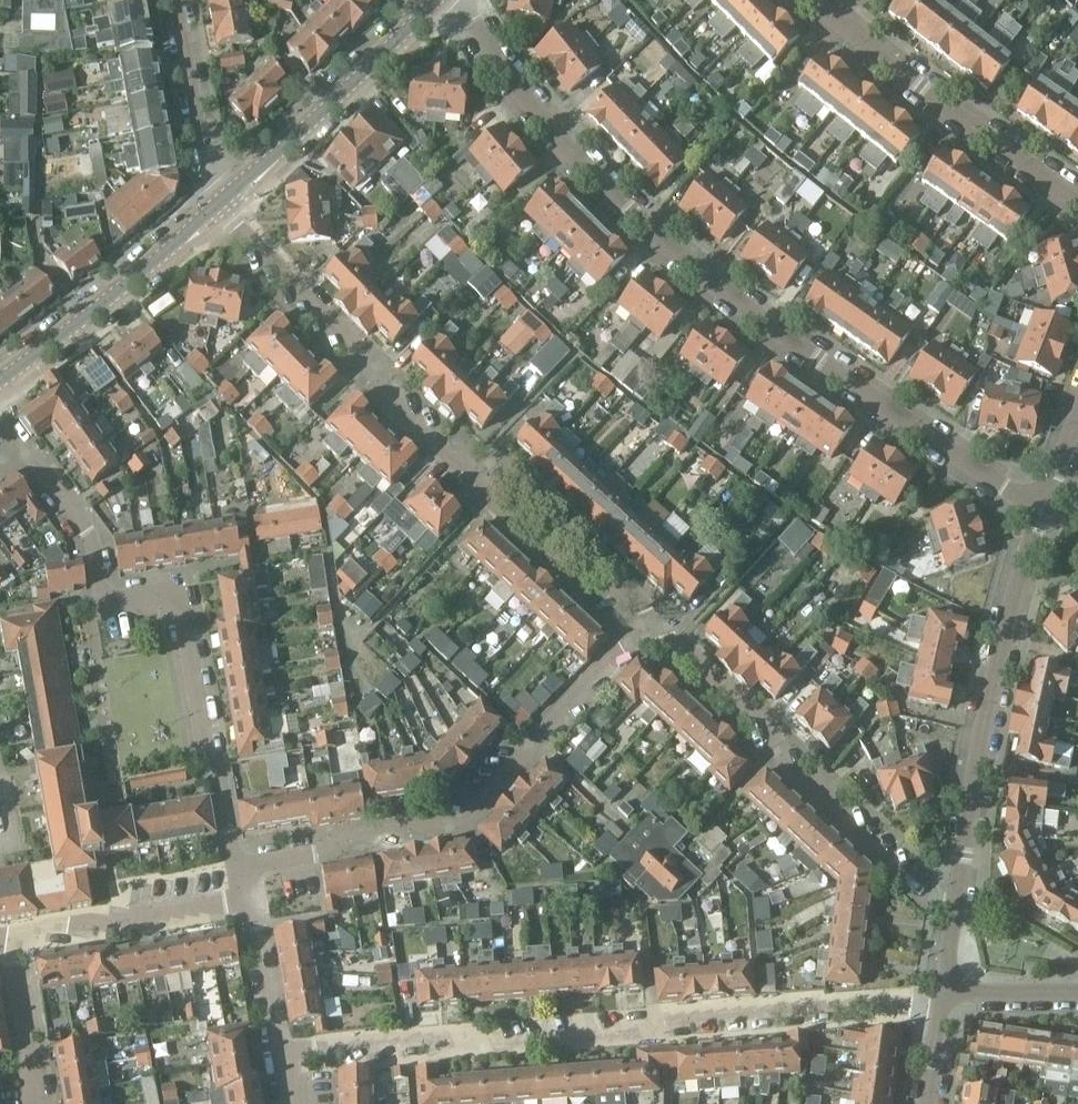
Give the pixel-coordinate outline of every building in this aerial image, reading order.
[(2,13),(12,13),(12,0),(3,0),(2,13)] [(69,34),(67,23),(64,11),(62,0),(21,0),(21,35),(21,40),(16,40),(16,52),(35,52),(52,53),(72,52),(70,41),(69,34)] [(64,11),(85,7),(84,0),(62,0),(64,11)] [(245,0),(209,0),(211,8),(210,8),(213,23),(248,17),(245,0)] [(269,7),(281,10),(283,0),(271,0),(269,7)] [(281,10),(291,13),(294,0),(283,0),(281,10)] [(313,7),(345,39),(351,33),(352,34),(363,23),(341,0),(335,0),(324,10),(318,3),(313,7)] [(363,23),(373,14),(372,13),(380,5),(375,0),(341,0),(363,23)] [(509,14),(547,22),(551,5),(560,7),(562,0),(512,0),(509,14)] [(687,3),(695,11),(705,0),(691,0),(687,3)] [(714,6),(722,13),(709,26),(718,34),(752,0),(721,0),(714,6)] [(743,35),(771,7),(764,0),(752,0),(718,34),(724,40),(736,28),(743,35)] [(927,0),(901,0),(889,14),(906,27),(927,0)] [(906,27),(922,40),(946,9),(938,3),(940,0),(927,0),(906,27)] [(922,40),(938,53),(973,9),(980,0),(967,0),(954,16),(946,9),(922,40)] [(94,30),(95,36),(150,25),(146,3),(108,10),(110,19),(93,22),(94,30)] [(316,18),(303,31),(328,57),(339,46),(339,45),(345,39),(313,7),(309,11),(316,18)] [(614,23),(625,14),(619,7),(609,16),(614,23)] [(739,55),(746,63),(786,23),(771,7),(743,35),(751,43),(739,55)] [(973,9),(938,53),(955,66),(979,35),(970,29),(981,15),(973,9)] [(1072,11),(1065,20),(1074,28),(1077,23),(1077,15),(1072,11)] [(652,19),(660,28),(668,20),(660,12),(652,19)] [(625,14),(614,23),(620,29),(630,21),(625,14)] [(987,41),(979,35),(955,66),(970,78),(1005,34),(1013,24),(1004,16),(996,26),(998,28),(987,41)] [(216,39),(218,48),(253,42),(248,17),(213,23),(216,39)] [(765,57),(773,65),(784,53),(801,37),(786,23),(746,63),(753,69),(765,57)] [(1021,30),(1013,24),(1005,34),(970,78),(987,91),(1012,61),(1003,54),(1021,30)] [(154,47),(150,25),(95,36),(98,47),(114,44),(116,54),(154,47)] [(548,63),(555,72),(593,42),(587,34),(580,40),(569,27),(539,51),(541,53),(540,57),(544,63),(548,63)] [(672,27),(662,36),(673,47),(683,38),(672,27)] [(303,31),(285,48),(310,73),(316,67),(316,68),(328,57),(303,31)] [(7,52),(16,52),(16,40),(21,40),(21,35),(7,35),(7,52)] [(86,51),(84,38),(70,41),(72,52),(73,54),(86,51)] [(681,40),(673,47),(683,58),(691,50),(681,40)] [(598,48),(593,42),(555,72),(562,80),(561,84),(566,89),(570,89),(571,91),(601,67),(591,54),(598,48)] [(1039,53),(1026,72),(1034,78),(1048,59),(1039,53)] [(233,56),(236,69),(247,67),(244,54),(233,56)] [(700,54),(690,63),(698,71),(707,61),(700,54)] [(106,86),(159,76),(155,56),(108,65),(111,80),(106,81),(106,86)] [(237,73),(236,69),(233,56),(221,59),(224,75),(237,73)] [(670,56),(661,66),(667,72),(669,70),(676,63),(670,56)] [(808,94),(797,107),(804,113),(839,69),(823,56),(799,87),(808,94)] [(36,60),(23,57),(23,74),(36,74),(36,63),(36,60)] [(1067,61),(1064,64),(1049,87),(1039,81),(1017,113),(1035,125),(1074,69),(1076,67),(1067,61)] [(270,65),(249,84),(273,109),(287,96),(282,90),(288,84),(270,65)] [(839,69),(804,113),(813,120),(824,106),(831,113),(856,82),(839,69)] [(1052,137),(1074,105),(1065,99),(1077,80),(1077,72),(1074,69),(1035,125),(1052,137)] [(427,123),(435,124),(440,75),(414,72),(410,112),(427,113),(427,123)] [(708,83),(716,91),(727,80),(719,72),(708,83)] [(36,96),(36,74),(23,74),(21,74),(21,96),(36,96)] [(466,77),(440,75),(435,124),(444,125),(445,115),(463,116),(466,77)] [(126,96),(127,101),(162,95),(159,76),(106,86),(109,99),(117,97),(126,96)] [(641,101),(640,100),(647,93),(641,87),(637,90),(626,79),(616,89),(588,116),(606,134),(641,101)] [(840,119),(829,133),(837,139),(872,95),(856,82),(831,113),(840,119)] [(273,109),(249,84),(228,103),(246,123),(252,116),(258,122),(273,109)] [(162,95),(127,101),(128,109),(104,114),(106,125),(166,114),(162,95)] [(872,95),(837,139),(845,146),(856,132),(864,139),(888,108),(872,95)] [(21,117),(36,117),(36,96),(21,96),(21,117)] [(641,101),(606,134),(623,152),(651,125),(663,115),(651,103),(647,107),(641,101)] [(734,110),(744,120),(753,110),(743,101),(734,110)] [(1077,135),(1077,108),(1074,105),(1052,137),(1069,148),(1077,135)] [(872,145),(861,159),(869,165),(905,121),(888,108),(864,139),(872,145)] [(353,130),(352,134),(389,173),(392,170),(398,165),(391,158),(406,143),(408,142),(401,135),(378,111),(376,112),(371,113),(367,117),(366,122),(362,125),(358,127),(353,130)] [(166,114),(106,125),(109,138),(133,133),(134,140),(169,133),(166,114)] [(679,132),(688,123),(682,117),(673,126),(679,132)] [(869,165),(863,173),(871,179),(888,158),(896,165),(921,134),(905,121),(869,165)] [(688,123),(679,132),(685,139),(695,129),(688,123)] [(651,125),(623,152),(641,170),(676,137),(669,130),(662,136),(651,125)] [(475,173),(481,180),(518,148),(511,140),(512,136),(507,130),(503,130),(502,128),(472,154),(482,166),(475,173)] [(401,134),(401,135),(408,142),(406,143),(413,151),(414,151),(416,149),(420,146),(415,137),(413,135),(411,134),(407,129),(401,134)] [(773,129),(765,138),(775,147),(783,138),(773,129)] [(414,136),(416,138),(420,145),(422,148),(429,144),(430,143),(422,131),(414,136)] [(114,157),(115,163),(172,152),(169,133),(134,140),(135,146),(123,149),(124,155),(114,157)] [(327,159),(325,160),(354,191),(377,171),(384,178),(389,173),(352,134),(352,135),(351,136),(346,137),(342,141),(341,146),(337,149),(332,150),(328,154),(327,159)] [(1077,155),(1077,135),(1069,148),(1077,155)] [(783,138),(775,147),(783,153),(792,142),(784,136),(783,138)] [(676,137),(641,170),(658,188),(686,161),(675,149),(682,143),(676,137)] [(22,165),(36,165),(36,140),(22,140),(22,165)] [(464,161),(472,154),(480,147),(474,140),(453,158),(459,166),(464,161)] [(754,148),(760,154),(766,147),(759,142),(754,148)] [(90,146),(94,168),(104,166),(100,144),(90,146)] [(429,144),(421,149),(430,159),(433,149),(429,144)] [(518,148),(481,180),(487,186),(494,180),(505,192),(534,168),(532,166),(533,162),(528,157),(525,157),(518,148)] [(754,148),(745,159),(752,165),(761,155),(760,154),(754,148)] [(921,204),(929,210),(929,209),(962,163),(945,151),(922,183),(931,189),(925,197),(921,204)] [(176,171),(172,152),(115,163),(116,168),(126,167),(127,173),(140,171),(141,177),(176,171)] [(438,152),(430,159),(440,169),(448,163),(438,152)] [(799,154),(793,161),(809,174),(810,174),(816,166),(799,154)] [(761,155),(752,165),(758,170),(767,160),(761,155)] [(392,170),(389,173),(396,181),(410,198),(422,188),(426,184),(403,160),(398,165),(392,170)] [(785,163),(766,186),(776,194),(777,195),(796,172),(795,171),(785,163)] [(962,163),(929,209),(938,216),(948,201),(956,207),(979,175),(962,163)] [(36,183),(36,165),(22,165),(22,183),(24,183),(36,183)] [(94,168),(98,192),(102,191),(107,185),(104,166),(94,168)] [(823,167),(814,177),(825,186),(833,175),(823,167)] [(775,197),(775,198),(786,207),(788,205),(807,181),(796,172),(777,195),(775,197)] [(136,183),(134,185),(157,212),(175,197),(179,182),(178,175),(136,183)] [(956,207),(946,221),(954,227),(965,213),(973,219),(996,187),(979,175),(956,207)] [(426,184),(422,188),(432,199),(444,187),(434,176),(426,184)] [(702,223),(733,187),(726,181),(720,188),(708,177),(707,179),(683,207),(685,208),(685,212),(690,216),(694,216),(702,223)] [(393,178),(384,185),(402,205),(410,198),(396,181),(393,178)] [(111,182),(107,185),(141,226),(157,212),(134,185),(128,190),(120,181),(114,185),(111,182)] [(841,181),(833,192),(841,199),(850,188),(841,181)] [(141,226),(107,185),(102,191),(111,203),(105,209),(107,220),(111,225),(110,226),(115,248),(141,226)] [(538,238),(572,204),(554,186),(527,214),(538,225),(532,232),(538,238)] [(740,192),(733,187),(702,223),(711,230),(711,234),(716,238),(720,238),(722,240),(747,210),(734,200),(740,192)] [(976,234),(972,239),(980,245),(990,231),(1013,199),(996,187),(973,219),(981,225),(976,234)] [(288,191),(290,217),(339,214),(339,207),(328,208),(327,188),(288,191)] [(432,199),(421,209),(427,216),(438,206),(432,199)] [(990,231),(980,245),(989,251),(998,237),(1007,243),(1030,211),(1013,199),(990,231)] [(43,219),(47,219),(53,219),(53,211),(62,210),(61,200),(43,203),(43,219)] [(453,203),(443,212),(452,224),(463,215),(453,203)] [(551,238),(563,249),(590,221),(572,204),(538,238),(545,245),(551,238)] [(869,204),(863,213),(876,222),(882,213),(869,204)] [(438,206),(427,216),(433,223),(444,214),(438,206)] [(362,208),(363,219),(378,218),(377,207),(362,208)] [(488,209),(468,227),(478,239),(498,220),(488,209)] [(797,229),(806,219),(798,213),(789,223),(797,229)] [(896,222),(884,213),(877,223),(889,231),(896,222)] [(340,220),(339,214),(290,217),(292,244),(331,241),(329,221),(340,220)] [(378,218),(363,219),(364,230),(379,229),(378,218)] [(806,219),(797,229),(804,234),(812,224),(806,219)] [(568,267),(574,273),(608,239),(590,221),(563,249),(574,260),(568,267)] [(448,226),(437,236),(452,253),(464,243),(448,226)] [(756,266),(764,273),(794,235),(786,229),(780,236),(767,227),(744,257),(746,259),(746,263),(752,267),(756,266)] [(914,231),(905,244),(922,256),(931,243),(914,231)] [(801,240),(794,235),(764,273),(773,279),(774,283),(779,288),(783,287),(785,288),(801,267),(811,275),(827,254),(817,246),(808,258),(795,248),(801,240)] [(53,257),(52,258),(52,259),(54,258),(73,282),(86,272),(90,276),(105,265),(85,238),(67,252),(64,248),(54,256),(53,257)] [(326,276),(342,293),(368,268),(378,258),(369,250),(373,246),(366,239),(356,248),(337,267),(326,276)] [(599,285),(626,257),(608,239),(574,273),(581,280),(587,273),(599,285)] [(905,253),(895,246),(886,240),(878,250),(897,264),(905,253)] [(1023,273),(1026,283),(1045,277),(1077,267),(1077,265),(1076,259),(1077,258),(1077,251),(1075,241),(1038,252),(1042,268),(1034,271),(1034,270),(1023,273)] [(464,243),(452,253),(459,260),(470,250),(464,243)] [(459,260),(457,262),(472,279),(486,268),(470,250),(459,260)] [(945,259),(935,252),(929,261),(939,268),(945,259)] [(841,260),(831,253),(822,266),(832,272),(841,260)] [(504,275),(514,264),(507,258),(497,269),(504,275)] [(856,278),(864,267),(856,262),(849,272),(856,278)] [(520,271),(514,264),(504,275),(510,281),(520,271)] [(1000,290),(1001,297),(1014,301),(1028,297),(1027,292),(1039,289),(1048,286),(1053,302),(1077,295),(1077,267),(1045,277),(1026,283),(1000,290)] [(26,282),(12,293),(30,315),(52,298),(52,299),(55,296),(56,295),(37,270),(39,269),(38,268),(24,279),(26,282)] [(371,271),(368,268),(342,293),(343,293),(335,301),(352,318),(378,292),(364,278),(371,271)] [(486,303),(493,296),(503,285),(487,269),(469,286),(486,303)] [(949,269),(943,278),(953,285),(959,276),(949,269)] [(210,327),(219,279),(194,274),(186,313),(199,315),(197,324),(210,327)] [(826,321),(854,282),(847,277),(841,285),(828,275),(806,307),(826,321)] [(645,276),(620,306),(632,316),(627,323),(634,329),(664,292),(656,285),(656,282),(651,277),(647,278),(645,276)] [(238,323),(245,285),(219,279),(210,327),(217,328),(219,319),(238,323)] [(556,279),(546,289),(552,295),(563,285),(556,279)] [(854,282),(826,321),(847,336),(869,304),(857,295),(862,287),(854,282)] [(939,314),(954,290),(942,282),(928,306),(939,314)] [(563,285),(552,295),(560,303),(570,293),(563,285)] [(976,287),(969,298),(980,305),(987,295),(976,287)] [(518,301),(505,288),(495,298),(509,311),(518,301)] [(948,302),(956,308),(963,297),(955,291),(948,302)] [(368,335),(376,328),(402,303),(397,298),(390,305),(378,292),(352,318),(368,335)] [(664,292),(634,329),(642,335),(647,328),(659,338),(684,308),(682,307),(682,303),(676,298),(672,299),(664,292)] [(869,304),(847,336),(868,350),(896,310),(904,298),(895,292),(886,305),(887,306),(882,313),(869,304)] [(30,315),(12,293),(0,302),(0,331),(3,335),(30,315)] [(1003,298),(1001,297),(992,293),(984,312),(995,317),(1003,298)] [(402,303),(376,328),(393,344),(432,306),(425,299),(411,312),(402,303)] [(528,310),(518,321),(535,337),(545,327),(534,316),(528,310)] [(904,316),(896,310),(868,350),(888,365),(910,333),(897,324),(902,317),(903,317),(904,316)] [(1021,327),(1018,336),(1062,354),(1066,343),(1070,342),(1072,335),(1071,332),(1072,330),(1036,316),(1030,331),(1021,327)] [(252,371),(288,336),(291,333),(276,317),(246,345),(255,354),(245,364),(252,371)] [(1012,333),(1015,325),(995,317),(991,325),(998,328),(1012,333)] [(450,325),(413,364),(430,380),(454,355),(445,346),(458,332),(450,325)] [(705,326),(683,356),(695,365),(689,373),(690,373),(697,378),(726,341),(717,335),(717,330),(711,326),(707,327),(705,326)] [(144,327),(126,341),(151,373),(155,370),(149,362),(164,351),(144,327)] [(545,327),(535,337),(543,345),(553,335),(545,327)] [(618,334),(609,345),(616,351),(625,340),(618,334)] [(269,368),(278,377),(304,352),(288,336),(252,371),(259,378),(269,368)] [(1058,364),(1062,354),(1018,336),(1014,344),(1023,348),(1017,363),(1053,377),(1054,375),(1057,374),(1060,367),(1058,364)] [(556,338),(530,363),(545,379),(571,353),(556,338)] [(625,340),(616,351),(624,357),(633,346),(625,340)] [(147,377),(151,373),(126,341),(106,357),(125,381),(141,369),(147,377)] [(726,341),(697,378),(707,386),(713,379),(723,386),(746,356),(744,355),(744,351),(738,346),(734,347),(726,341)] [(933,392),(960,352),(953,347),(948,355),(934,346),(912,378),(914,379),(915,383),(921,387),(924,386),(933,392)] [(192,368),(203,358),(195,350),(186,359),(187,360),(186,361),(192,368)] [(320,368),(304,352),(278,377),(288,387),(278,397),(284,403),(320,368)] [(960,352),(933,392),(942,398),(943,402),(949,406),(952,405),(954,406),(976,374),(962,365),(968,357),(960,352)] [(430,380),(423,388),(440,405),(465,378),(451,366),(458,359),(454,355),(430,380)] [(984,356),(977,367),(985,372),(986,370),(992,360),(984,356)] [(210,366),(203,358),(192,368),(199,375),(210,366)] [(643,359),(624,384),(636,394),(642,386),(655,369),(643,359)] [(83,374),(97,393),(115,380),(101,361),(83,374)] [(186,363),(174,372),(193,395),(204,385),(186,363)] [(309,409),(338,381),(323,365),(320,368),(284,403),(291,411),(301,401),(309,409)] [(770,369),(748,401),(761,410),(755,419),(763,424),(790,383),(770,369)] [(1008,379),(1007,381),(1015,384),(1019,372),(1012,369),(1008,378),(1008,379)] [(64,382),(57,372),(44,380),(52,391),(20,414),(22,417),(19,419),(32,437),(35,436),(37,438),(53,427),(81,406),(80,405),(89,399),(86,394),(77,401),(64,383),(64,382)] [(1020,372),(1017,381),(1029,385),(1033,377),(1020,372)] [(465,378),(440,405),(458,421),(465,413),(489,388),(496,380),(488,373),(477,384),(481,387),(478,390),(465,378)] [(606,398),(611,392),(615,387),(598,374),(592,382),(590,385),(606,398)] [(223,399),(233,389),(226,381),(216,391),(223,399)] [(489,388),(465,413),(482,429),(520,389),(512,382),(498,396),(489,388)] [(790,383),(763,424),(770,429),(776,420),(789,430),(810,397),(790,383)] [(988,389),(981,428),(999,431),(1007,432),(1007,428),(1015,385),(1006,384),(1005,392),(988,389)] [(1007,428),(1007,432),(1015,434),(1033,437),(1039,398),(1022,395),(1024,387),(1015,385),(1007,428)] [(636,394),(635,394),(644,401),(651,393),(644,388),(642,386),(636,394)] [(241,397),(233,389),(223,399),(231,407),(241,397)] [(112,399),(118,407),(128,400),(121,391),(112,399)] [(226,403),(225,402),(215,391),(195,407),(207,424),(209,423),(224,413),(222,410),(226,403)] [(255,392),(242,404),(247,409),(260,396),(255,392)] [(175,403),(185,415),(192,409),(183,397),(175,403)] [(367,415),(370,412),(354,397),(326,426),(334,434),(324,443),(333,452),(367,415)] [(810,397),(789,430),(801,438),(796,446),(805,452),(831,412),(810,397)] [(128,400),(118,407),(124,416),(134,408),(128,400)] [(521,440),(518,443),(535,459),(559,433),(550,425),(563,411),(555,403),(521,440)] [(652,415),(636,404),(627,416),(643,427),(652,415)] [(90,420),(81,406),(53,427),(66,445),(102,419),(103,418),(100,413),(90,420)] [(718,420),(706,411),(689,434),(702,443),(718,420)] [(831,412),(805,452),(811,456),(817,449),(831,458),(843,440),(853,427),(831,412)] [(248,423),(255,431),(265,422),(257,414),(248,423)] [(174,424),(168,415),(158,422),(157,423),(163,432),(164,431),(169,428),(174,424)] [(359,457),(384,431),(367,415),(333,452),(340,458),(349,448),(359,457)] [(662,424),(654,433),(663,442),(673,430),(675,431),(682,437),(686,431),(666,417),(666,418),(662,424)] [(102,419),(66,445),(80,464),(108,443),(117,437),(113,431),(112,432),(102,419)] [(755,419),(751,425),(758,431),(763,424),(755,419)] [(265,422),(255,431),(263,439),(273,430),(265,422)] [(209,423),(199,431),(204,463),(216,461),(209,423)] [(180,426),(173,433),(180,443),(188,436),(180,426)] [(140,437),(145,445),(156,437),(151,429),(140,437)] [(673,430),(663,442),(674,449),(682,437),(675,431),(673,430)] [(359,476),(366,483),(400,446),(384,431),(359,457),(369,466),(359,476)] [(180,443),(173,433),(165,439),(172,449),(180,443)] [(528,467),(545,483),(571,456),(559,445),(565,439),(559,433),(535,459),(528,467)] [(682,437),(674,449),(681,454),(690,442),(682,437)] [(741,438),(725,461),(734,468),(740,458),(750,444),(741,438)] [(108,443),(80,464),(94,483),(131,456),(128,451),(118,458),(108,443)] [(400,446),(366,483),(373,490),(383,479),(391,487),(392,488),(385,495),(393,503),(406,489),(397,482),(419,458),(403,443),(400,446)] [(859,493),(867,499),(894,458),(885,452),(885,448),(879,444),(875,445),(874,444),(852,476),(865,485),(859,493)] [(144,455),(136,461),(144,471),(151,465),(144,455)] [(571,456),(545,483),(562,499),(594,465),(590,462),(584,468),(571,456)] [(702,469),(710,475),(718,463),(710,457),(702,469)] [(740,458),(734,468),(746,476),(753,467),(740,458)] [(904,465),(894,458),(867,499),(873,503),(879,494),(894,504),(915,472),(913,471),(912,467),(907,464),(904,465)] [(303,480),(310,487),(321,477),(330,467),(324,460),(314,470),(303,480)] [(144,471),(136,461),(128,467),(136,477),(144,471)] [(314,470),(307,463),(296,473),(303,480),(314,470)] [(718,463),(710,475),(718,481),(727,470),(718,463)] [(594,465),(562,499),(579,515),(611,481),(614,477),(600,465),(597,468),(594,465)] [(32,496),(14,472),(0,482),(0,496),(15,516),(28,507),(30,511),(28,512),(37,523),(46,516),(32,496)] [(761,474),(755,483),(763,489),(770,480),(761,474)] [(611,481),(579,515),(596,530),(627,496),(611,481)] [(107,482),(98,489),(105,499),(114,492),(107,482)] [(375,491),(373,490),(366,483),(363,486),(356,494),(347,504),(355,513),(375,491)] [(396,501),(383,514),(401,531),(408,537),(444,499),(426,483),(403,507),(396,501)] [(750,486),(741,497),(751,504),(759,493),(750,486)] [(774,497),(782,503),(790,492),(781,486),(774,497)] [(759,493),(751,504),(760,511),(761,509),(767,501),(768,500),(759,493)] [(15,516),(0,496),(0,527),(15,516)] [(627,496),(596,530),(613,546),(638,519),(625,507),(631,500),(627,496)] [(337,515),(347,504),(339,497),(329,507),(337,515)] [(428,531),(439,541),(462,515),(444,499),(408,537),(416,545),(428,531)] [(268,519),(255,521),(258,541),(322,530),(318,510),(318,511),(316,502),(267,510),(268,519)] [(355,513),(347,504),(337,515),(345,523),(355,513)] [(831,513),(819,504),(809,518),(823,526),(831,513)] [(905,523),(914,529),(926,513),(917,506),(905,523)] [(937,534),(929,536),(931,546),(974,532),(971,524),(975,523),(970,506),(933,517),(937,534)] [(223,524),(216,525),(221,558),(240,555),(242,569),(252,567),(253,567),(253,566),(251,553),(247,534),(237,536),(233,516),(222,518),(223,524)] [(333,546),(338,540),(349,529),(336,517),(329,524),(333,546)] [(638,519),(613,546),(630,562),(662,529),(657,524),(651,531),(638,519)] [(817,537),(799,520),(780,540),(805,565),(817,552),(809,546),(817,537)] [(204,521),(193,523),(199,560),(214,557),(214,559),(221,558),(216,525),(205,527),(204,521)] [(184,529),(175,531),(181,565),(186,564),(186,562),(199,560),(193,523),(184,525),(184,529)] [(484,523),(460,550),(470,559),(473,556),(480,562),(502,540),(484,523)] [(841,540),(848,528),(841,524),(834,535),(841,540)] [(165,528),(154,530),(160,566),(175,564),(175,566),(181,565),(175,531),(166,532),(165,528)] [(855,533),(848,528),(841,540),(847,544),(855,533)] [(662,529),(630,562),(647,578),(672,551),(678,544),(662,529)] [(144,536),(135,538),(140,572),(147,570),(147,569),(160,566),(154,530),(143,532),(144,536)] [(383,550),(391,557),(408,538),(400,531),(383,550)] [(974,532),(931,546),(934,554),(944,551),(949,568),(986,556),(980,539),(976,540),(974,532)] [(821,552),(829,540),(819,534),(811,546),(821,552)] [(125,535),(114,537),(114,539),(120,573),(121,577),(122,577),(121,573),(135,571),(135,572),(140,572),(135,538),(126,540),(125,535)] [(696,560),(672,586),(689,601),(713,576),(712,575),(725,561),(717,554),(723,547),(714,538),(704,549),(695,559),(696,560)] [(519,556),(502,540),(480,562),(495,576),(488,583),(491,585),(519,556)] [(838,546),(829,540),(821,552),(830,558),(838,546)] [(374,559),(381,567),(391,557),(383,550),(374,559)] [(30,562),(21,551),(12,558),(20,569),(30,562)] [(672,551),(647,578),(664,594),(672,586),(696,560),(695,559),(691,556),(685,563),(672,551)] [(883,551),(875,563),(884,569),(896,577),(897,575),(904,563),(883,551)] [(738,555),(726,568),(734,576),(746,562),(738,555)] [(312,590),(328,587),(323,556),(307,558),(312,590)] [(516,596),(537,573),(519,556),(491,585),(494,589),(491,592),(507,606),(516,596)] [(399,565),(391,557),(381,567),(382,568),(389,575),(399,565)] [(337,576),(338,577),(354,592),(370,575),(354,559),(338,575),(337,576)] [(862,578),(869,567),(861,561),(853,573),(862,578)] [(74,589),(86,586),(83,564),(70,566),(70,564),(46,567),(49,587),(37,589),(39,601),(52,599),(51,595),(74,592),(74,589)] [(0,568),(0,583),(1,585),(10,579),(1,567),(0,568)] [(244,578),(219,582),(223,607),(258,602),(280,598),(277,582),(255,586),(252,567),(242,569),(244,578)] [(878,573),(869,567),(862,578),(870,584),(878,573)] [(884,569),(864,604),(877,612),(896,577),(884,569)] [(556,590),(537,573),(516,596),(534,613),(556,590)] [(573,606),(556,590),(534,613),(548,626),(542,633),(545,636),(573,606)] [(364,594),(354,606),(371,621),(381,609),(364,594)] [(706,635),(723,651),(748,625),(740,617),(753,603),(743,595),(706,635)] [(1061,613),(1077,629),(1077,596),(1061,613)] [(226,622),(217,623),(218,628),(219,634),(254,628),(255,628),(262,627),(261,621),(260,614),(258,602),(223,607),(226,622)] [(857,616),(851,626),(865,634),(877,612),(864,604),(859,613),(863,615),(860,619),(857,616)] [(317,608),(318,617),(332,616),(331,606),(317,608)] [(591,623),(573,606),(545,636),(549,640),(555,633),(569,646),(591,623)] [(53,608),(35,611),(37,620),(57,616),(56,609),(56,608),(55,607),(53,608)] [(912,617),(909,631),(959,642),(963,643),(968,621),(928,613),(926,621),(912,617)] [(1061,613),(1044,630),(1068,654),(1077,644),(1077,645),(1077,629),(1061,613)] [(37,620),(4,626),(8,653),(62,643),(57,616),(37,620)] [(332,616),(318,617),(320,627),(334,624),(332,616)] [(403,621),(397,628),(407,636),(413,630),(403,621)] [(591,623),(569,646),(578,654),(574,657),(584,666),(609,639),(591,623)] [(716,659),(733,676),(759,648),(745,635),(751,628),(748,625),(723,651),(716,659)] [(254,628),(219,634),(222,651),(223,656),(258,650),(267,649),(266,644),(266,643),(264,644),(257,645),(254,628)] [(437,651),(448,640),(437,629),(426,641),(437,651)] [(909,631),(907,639),(922,642),(918,656),(954,664),(959,642),(909,631)] [(840,632),(831,649),(844,656),(854,639),(840,632)] [(428,651),(416,640),(409,647),(421,659),(428,651)] [(461,652),(448,640),(437,651),(450,663),(461,652)] [(759,683),(782,658),(784,660),(792,651),(788,648),(790,647),(784,642),(777,649),(777,654),(771,660),(759,648),(733,676),(751,692),(759,683)] [(62,643),(8,653),(9,654),(18,652),(22,673),(66,666),(62,643)] [(258,650),(223,656),(226,674),(227,679),(261,673),(262,673),(271,672),(270,667),(280,665),(277,647),(267,649),(258,650)] [(791,666),(784,660),(782,658),(759,683),(776,699),(800,674),(817,656),(807,647),(791,666)] [(338,652),(324,654),(325,663),(339,660),(338,652)] [(396,668),(406,678),(421,664),(410,653),(403,661),(396,668)] [(902,665),(899,675),(948,686),(954,664),(918,656),(916,668),(902,665)] [(339,660),(325,663),(327,672),(341,670),(339,660)] [(855,671),(863,678),(872,666),(865,660),(855,671)] [(638,661),(615,685),(634,703),(657,678),(638,661)] [(463,673),(470,680),(480,670),(472,663),(463,673)] [(66,666),(22,673),(25,688),(68,680),(66,666)] [(872,666),(863,678),(871,684),(880,673),(872,666)] [(1065,697),(1067,685),(1077,687),(1077,675),(1035,666),(1031,689),(1065,697)] [(470,680),(478,687),(487,677),(480,670),(470,680)] [(261,673),(227,679),(230,698),(231,703),(266,697),(275,696),(274,690),(265,692),(261,673)] [(661,673),(657,678),(634,703),(636,704),(641,699),(651,709),(642,718),(649,725),(658,715),(681,691),(661,673)] [(390,675),(377,689),(387,699),(401,685),(390,675)] [(899,675),(897,685),(911,688),(908,700),(948,709),(953,687),(948,686),(899,675)] [(813,734),(838,706),(828,697),(841,684),(833,677),(795,718),(813,734)] [(551,678),(543,685),(555,697),(558,694),(565,686),(559,680),(556,683),(551,678)] [(68,680),(25,688),(29,709),(72,702),(68,680)] [(343,683),(328,686),(330,696),(345,694),(343,683)] [(454,690),(448,683),(442,687),(448,694),(454,690)] [(543,685),(531,697),(543,709),(555,697),(543,685)] [(1020,687),(1015,710),(1051,718),(1054,701),(1064,703),(1065,697),(1031,689),(1020,687)] [(658,715),(678,733),(700,709),(681,691),(658,715)] [(372,694),(358,709),(369,719),(382,704),(372,694)] [(507,695),(497,706),(499,707),(500,708),(511,719),(513,720),(523,710),(517,704),(510,697),(507,695)] [(346,696),(331,699),(332,709),(333,709),(347,707),(346,696)] [(266,697),(231,703),(234,726),(269,720),(279,718),(286,717),(284,706),(268,709),(266,697)] [(846,714),(838,706),(813,734),(830,750),(856,723),(855,722),(868,708),(860,701),(857,704),(856,703),(846,714)] [(72,702),(29,709),(31,724),(75,716),(72,702)] [(491,740),(506,723),(481,702),(470,714),(462,707),(458,711),(491,740)] [(899,702),(888,704),(891,720),(902,718),(899,702)] [(891,720),(888,704),(877,707),(880,722),(891,720)] [(333,709),(332,709),(334,720),(349,717),(347,707),(333,709)] [(700,709),(678,733),(696,751),(718,727),(700,709)] [(1051,718),(1015,710),(1010,734),(1021,736),(1055,743),(1056,737),(1047,735),(1051,718)] [(476,756),(491,740),(458,711),(455,714),(463,721),(451,734),(476,756)] [(75,716),(31,724),(35,745),(78,738),(75,716)] [(269,720),(234,726),(240,758),(241,758),(254,756),(285,751),(283,741),(282,737),(289,736),(286,717),(279,718),(269,720)] [(583,722),(567,740),(585,757),(599,742),(590,733),(593,730),(583,722)] [(738,744),(718,727),(696,751),(715,768),(733,750),(738,744)] [(335,734),(326,735),(327,748),(337,746),(335,734)] [(461,772),(476,756),(451,734),(439,746),(431,740),(428,743),(461,772)] [(327,748),(326,735),(316,736),(318,749),(327,748)] [(1053,755),(1055,743),(1021,736),(1016,759),(1069,770),(1072,759),(1053,755)] [(78,738),(35,745),(38,760),(81,752),(78,738)] [(585,757),(574,769),(582,776),(608,749),(599,742),(585,757)] [(446,789),(461,772),(428,743),(425,747),(431,753),(428,757),(433,791),(446,789)] [(902,765),(915,803),(934,796),(929,782),(935,780),(923,746),(916,749),(920,759),(902,765)] [(412,794),(433,791),(428,757),(415,760),(412,750),(405,751),(412,794)] [(733,750),(715,768),(710,773),(729,791),(752,768),(733,750)] [(412,794),(405,751),(402,751),(404,761),(386,765),(391,798),(412,794)] [(577,751),(567,762),(574,769),(585,757),(577,751)] [(38,760),(35,760),(47,827),(54,865),(56,879),(86,874),(106,871),(107,870),(105,857),(113,855),(138,851),(131,812),(130,812),(130,814),(98,819),(98,818),(88,820),(86,812),(79,769),(84,768),(81,753),(81,752),(38,760)] [(370,802),(391,798),(386,765),(370,767),(368,757),(363,758),(370,802)] [(529,777),(558,806),(562,802),(555,796),(568,782),(545,760),(529,777)] [(891,795),(896,810),(915,803),(902,765),(883,772),(879,762),(874,764),(878,773),(876,773),(884,797),(891,795)] [(165,774),(131,781),(132,790),(187,780),(185,771),(165,774)] [(764,814),(786,789),(783,786),(786,783),(782,779),(779,783),(767,771),(745,796),(764,814)] [(334,788),(329,789),(335,824),(365,819),(360,787),(363,787),(362,784),(360,784),(358,773),(332,778),(334,788)] [(555,810),(558,806),(529,777),(512,795),(535,817),(548,804),(555,810)] [(1012,781),(1009,805),(1044,810),(1046,797),(1065,799),(1066,788),(1012,781)] [(612,805),(623,794),(615,786),(604,797),(612,805)] [(786,789),(764,814),(783,833),(806,808),(793,795),(796,792),(792,788),(789,792),(786,789)] [(313,827),(335,824),(329,789),(299,794),(304,822),(312,821),(313,827)] [(268,794),(273,827),(304,822),(299,794),(289,796),(288,791),(268,794)] [(262,800),(238,804),(243,832),(273,827),(268,794),(261,796),(262,800)] [(535,817),(512,795),(495,813),(526,842),(530,838),(523,831),(535,817)] [(659,823),(666,815),(671,810),(655,795),(643,809),(659,823)] [(210,798),(190,802),(196,840),(217,836),(210,798)] [(190,802),(170,805),(177,844),(196,840),(190,802)] [(625,802),(619,809),(628,818),(635,812),(625,802)] [(170,805),(151,809),(158,847),(177,844),(170,805)] [(1009,805),(1004,843),(1040,839),(1042,826),(1057,828),(1059,814),(1049,813),(1044,812),(1044,810),(1009,805)] [(806,808),(783,833),(801,849),(824,824),(821,822),(824,818),(820,815),(817,818),(806,808)] [(151,809),(131,812),(138,851),(158,847),(151,809)] [(510,859),(526,842),(495,813),(479,830),(502,852),(510,859)] [(672,821),(666,815),(659,823),(665,829),(672,821)] [(687,850),(679,843),(686,836),(672,822),(664,831),(649,817),(612,858),(629,874),(623,880),(634,890),(637,886),(652,900),(654,898),(659,903),(678,902),(699,879),(701,877),(680,857),(687,850)] [(625,835),(613,823),(605,831),(618,843),(625,835)] [(821,867),(843,842),(831,831),(834,827),(830,823),(827,827),(824,824),(801,849),(793,855),(795,857),(793,859),(797,863),(799,861),(810,871),(819,866),(821,867)] [(730,840),(723,834),(714,826),(698,844),(693,850),(708,864),(723,847),(730,840)] [(608,834),(601,842),(612,852),(619,845),(608,834)] [(1004,843),(1010,854),(1000,859),(1011,880),(1042,865),(1037,855),(1043,852),(1038,840),(1040,839),(1004,843)] [(481,882),(474,841),(450,845),(457,885),(457,886),(481,882)] [(612,852),(601,842),(594,849),(605,859),(612,852)] [(855,853),(843,842),(821,867),(838,884),(872,872),(860,862),(862,860),(859,856),(860,855),(856,851),(855,853)] [(440,888),(457,885),(450,845),(426,849),(431,881),(439,879),(440,888)] [(746,845),(738,851),(743,858),(751,852),(746,845)] [(731,855),(723,847),(708,864),(710,866),(712,865),(719,871),(722,868),(721,867),(731,855)] [(402,853),(409,895),(414,894),(413,883),(431,881),(426,849),(402,853)] [(379,857),(384,889),(393,887),(395,897),(409,895),(402,853),(379,857)] [(347,862),(353,898),(378,894),(372,858),(347,862)] [(337,900),(353,898),(347,862),(322,866),(327,897),(325,898),(328,916),(339,914),(337,900)] [(735,879),(751,873),(741,864),(726,870),(735,879)] [(0,875),(0,922),(38,916),(38,915),(35,900),(61,895),(66,894),(69,910),(92,906),(86,874),(56,879),(54,865),(49,866),(31,869),(0,875)] [(712,865),(710,866),(706,871),(715,881),(722,874),(719,871),(712,865)] [(1022,902),(1032,896),(1053,886),(1064,880),(1058,869),(1047,875),(1042,865),(1011,880),(1022,902)] [(563,867),(553,868),(554,883),(564,882),(563,867)] [(554,883),(553,868),(542,869),(543,884),(554,883)] [(706,871),(701,877),(699,879),(708,888),(715,881),(706,871)] [(838,884),(836,899),(871,904),(873,886),(870,886),(872,873),(872,872),(838,884)] [(735,879),(747,889),(762,883),(751,873),(735,879)] [(622,883),(601,885),(603,900),(623,899),(622,883)] [(1053,886),(1032,896),(1037,907),(1064,923),(1077,898),(1077,895),(1072,891),(1067,900),(1058,896),(1053,886)] [(568,888),(569,903),(582,903),(580,887),(568,888)] [(557,904),(569,903),(568,888),(556,889),(557,904)] [(534,891),(524,892),(526,908),(536,907),(534,891)] [(524,892),(513,893),(515,909),(526,908),(524,892)] [(61,895),(35,900),(38,915),(63,911),(69,910),(66,894),(61,895)] [(1064,923),(1077,930),(1077,898),(1064,923)] [(824,918),(835,919),(868,924),(871,904),(836,899),(835,908),(826,907),(824,918)] [(755,901),(755,912),(772,911),(771,900),(755,901)] [(503,902),(489,903),(489,914),(504,913),(503,902)] [(480,904),(469,905),(469,908),(469,921),(473,921),(481,920),(480,904)] [(469,905),(459,906),(459,909),(460,922),(469,921),(469,908),(469,905)] [(673,923),(682,922),(681,907),(671,908),(673,923)] [(662,924),(673,923),(671,908),(660,909),(662,924)] [(425,911),(414,912),(415,926),(426,925),(425,911)] [(772,911),(755,912),(756,923),(771,922),(772,922),(772,911)] [(415,926),(414,912),(403,913),(404,927),(415,926)] [(835,919),(832,940),(866,945),(868,924),(835,919)] [(326,933),(324,922),(305,925),(306,927),(275,933),(279,956),(324,948),(323,944),(314,945),(312,935),(326,933)] [(482,941),(481,927),(471,928),(472,941),(482,941)] [(481,927),(482,941),(492,940),(491,927),(481,927)] [(240,964),(234,929),(209,933),(215,968),(240,964)] [(435,931),(437,947),(449,946),(447,930),(435,931)] [(425,948),(437,947),(435,931),(423,932),(425,948)] [(757,932),(758,942),(774,941),(773,931),(757,932)] [(209,933),(185,938),(190,973),(205,970),(207,980),(217,978),(215,968),(209,933)] [(385,935),(375,936),(377,950),(387,949),(385,935)] [(190,973),(185,938),(160,942),(166,977),(168,988),(179,986),(177,975),(190,973)] [(863,964),(866,945),(832,940),(830,955),(820,953),(819,958),(863,964)] [(775,957),(774,941),(758,942),(759,959),(775,957)] [(141,982),(166,977),(160,942),(135,947),(141,982)] [(623,948),(617,948),(621,992),(643,990),(643,989),(640,946),(623,948)] [(86,947),(60,952),(65,986),(91,981),(86,955),(87,954),(86,947)] [(116,986),(141,982),(135,947),(111,951),(116,986)] [(324,948),(279,956),(283,980),(318,975),(328,974),(324,948)] [(611,949),(595,950),(596,961),(598,994),(621,992),(617,948),(611,949)] [(538,950),(527,950),(528,956),(531,999),(554,997),(551,964),(550,949),(538,950)] [(92,990),(116,986),(111,951),(90,955),(90,954),(87,954),(86,955),(91,981),(92,990)] [(35,954),(41,990),(65,986),(60,952),(36,956),(36,954),(35,954)] [(568,963),(551,964),(554,997),(576,995),(573,952),(568,953),(567,953),(568,963)] [(578,952),(573,952),(576,995),(598,994),(596,961),(579,962),(578,952)] [(484,960),(483,960),(486,1003),(509,1001),(506,968),(488,969),(487,965),(493,964),(492,953),(483,954),(484,960)] [(523,967),(506,968),(509,1001),(531,999),(528,956),(522,957),(523,967)] [(707,999),(731,998),(727,957),(721,958),(721,956),(703,957),(707,999)] [(683,1001),(707,999),(703,957),(684,959),(684,961),(679,961),(683,1001)] [(732,957),(727,957),(731,998),(755,996),(754,989),(752,965),(733,966),(732,957)] [(860,986),(863,964),(819,958),(819,963),(828,964),(826,982),(860,986)] [(478,970),(461,971),(464,1004),(486,1003),(483,960),(477,960),(478,970)] [(658,1003),(683,1001),(679,961),(675,961),(676,971),(655,973),(658,1003)] [(433,974),(416,975),(417,983),(418,996),(419,1008),(441,1006),(438,963),(432,964),(433,974)] [(443,963),(438,963),(441,1006),(464,1004),(461,971),(444,973),(443,963)] [(390,966),(376,969),(379,988),(393,986),(390,966)] [(775,967),(760,968),(760,978),(776,977),(775,967)] [(318,975),(283,980),(287,1003),(332,995),(331,991),(321,992),(318,975)] [(776,977),(760,978),(761,989),(776,987),(776,977)] [(332,995),(287,1003),(291,1026),(315,1021),(317,1035),(329,1033),(327,1020),(325,1020),(322,1002),(333,1000),(332,995)] [(195,1005),(186,1007),(188,1020),(197,1019),(195,1005)] [(156,1011),(146,1013),(149,1027),(158,1025),(156,1011)] [(146,1013),(137,1015),(139,1029),(149,1027),(146,1013)] [(107,1020),(97,1022),(99,1034),(109,1033),(107,1020)] [(97,1022),(87,1023),(89,1036),(99,1034),(97,1022)] [(846,1030),(845,1041),(859,1043),(858,1053),(899,1059),(904,1023),(904,1022),(903,1022),(903,1023),(901,1032),(891,1031),(890,1036),(847,1030),(846,1030)] [(12,1053),(7,1023),(0,1025),(0,1056),(12,1053)] [(207,1023),(198,1024),(201,1039),(209,1038),(212,1059),(247,1053),(245,1038),(252,1037),(250,1024),(209,1032),(208,1023),(207,1023)] [(960,1062),(960,1069),(968,1071),(969,1064),(989,1067),(990,1060),(995,1061),(993,1071),(997,1071),(1001,1049),(1002,1050),(1004,1041),(1001,1040),(1003,1030),(980,1026),(978,1041),(977,1042),(973,1041),(970,1057),(961,1056),(960,1062)] [(998,1077),(996,1088),(1005,1090),(1007,1073),(1003,1072),(1005,1063),(1023,1066),(1028,1034),(1003,1030),(1001,1040),(1004,1041),(1002,1050),(1001,1049),(997,1071),(998,1071),(998,1077)] [(60,1032),(48,1033),(50,1045),(62,1043),(60,1032)] [(788,1042),(778,1043),(780,1075),(800,1074),(799,1068),(806,1067),(809,1057),(809,1051),(807,1033),(788,1035),(788,1042)] [(1028,1034),(1023,1066),(1042,1069),(1041,1078),(1045,1079),(1048,1058),(1050,1058),(1052,1048),(1048,1047),(1050,1037),(1028,1034)] [(1045,1079),(1044,1081),(1046,1081),(1056,1083),(1056,1085),(1063,1086),(1063,1084),(1069,1085),(1070,1085),(1070,1083),(1070,1082),(1069,1081),(1075,1041),(1051,1038),(1050,1037),(1048,1047),(1052,1048),(1050,1058),(1048,1058),(1045,1079)] [(1069,1081),(1070,1082),(1070,1083),(1077,1084),(1077,1042),(1075,1041),(1069,1081)] [(91,1043),(56,1049),(60,1072),(105,1065),(104,1060),(94,1061),(91,1043)] [(775,1043),(758,1045),(761,1085),(760,1096),(771,1097),(772,1085),(781,1084),(780,1075),(778,1043),(775,1043)] [(149,1045),(134,1048),(136,1058),(150,1055),(149,1045)] [(753,1045),(738,1046),(741,1079),(755,1077),(756,1086),(761,1085),(758,1045),(753,1045)] [(724,1047),(718,1048),(722,1090),(727,1090),(742,1089),(741,1079),(738,1046),(724,1047)] [(672,1048),(661,1050),(663,1070),(678,1069),(680,1093),(686,1093),(686,1083),(700,1082),(697,1050),(673,1052),(672,1048)] [(718,1048),(697,1050),(700,1082),(701,1091),(716,1090),(722,1090),(718,1048)] [(630,1066),(625,1067),(627,1094),(633,1094),(660,1092),(658,1070),(663,1070),(661,1050),(637,1051),(638,1066),(630,1066)] [(247,1053),(212,1059),(216,1086),(259,1078),(258,1073),(250,1075),(247,1053)] [(858,1053),(857,1063),(861,1064),(860,1074),(896,1079),(899,1059),(858,1053)] [(150,1055),(136,1058),(138,1067),(152,1064),(150,1055)] [(814,1055),(813,1065),(828,1067),(829,1058),(814,1055)] [(105,1065),(60,1072),(64,1096),(99,1090),(108,1088),(105,1065)] [(813,1065),(811,1074),(826,1076),(828,1067),(813,1065)] [(595,1069),(597,1097),(597,1103),(627,1103),(627,1094),(625,1067),(604,1069),(595,1069)] [(401,1068),(394,1069),(395,1081),(409,1079),(408,1070),(407,1068),(401,1068)] [(416,1070),(420,1103),(455,1103),(453,1081),(444,1082),(437,1082),(436,1068),(416,1070)] [(577,1071),(566,1072),(568,1099),(580,1098),(597,1097),(595,1069),(577,1071)] [(960,1069),(958,1082),(966,1084),(968,1071),(960,1069)] [(375,1070),(339,1071),(339,1096),(385,1095),(385,1089),(375,1089),(375,1070)] [(551,1073),(538,1074),(541,1101),(553,1100),(557,1100),(568,1099),(566,1072),(551,1073)] [(510,1076),(512,1103),(524,1103),(527,1102),(541,1101),(538,1074),(524,1075),(510,1076)] [(855,1082),(853,1093),(893,1099),(896,1079),(860,1074),(859,1083),(855,1082)] [(482,1079),(484,1103),(512,1103),(510,1076),(497,1077),(482,1079)] [(155,1077),(140,1080),(145,1103),(159,1101),(155,1077)] [(216,1086),(217,1092),(224,1091),(227,1103),(263,1103),(259,1078),(216,1086)] [(453,1081),(455,1103),(484,1103),(482,1079),(471,1080),(453,1081)] [(175,1083),(161,1086),(163,1095),(177,1092),(175,1083)] [(964,1103),(1012,1103),(1013,1094),(997,1092),(966,1088),(964,1103)] [(64,1096),(66,1103),(111,1103),(110,1098),(101,1100),(99,1090),(64,1096)] [(163,1095),(165,1103),(179,1103),(177,1092),(163,1095)] [(852,1103),(854,1103),(892,1103),(893,1099),(853,1093),(852,1103)] [(339,1096),(340,1103),(375,1103),(375,1100),(385,1100),(385,1095),(339,1096)] [(807,1103),(821,1103),(822,1098),(808,1096),(807,1103)]
